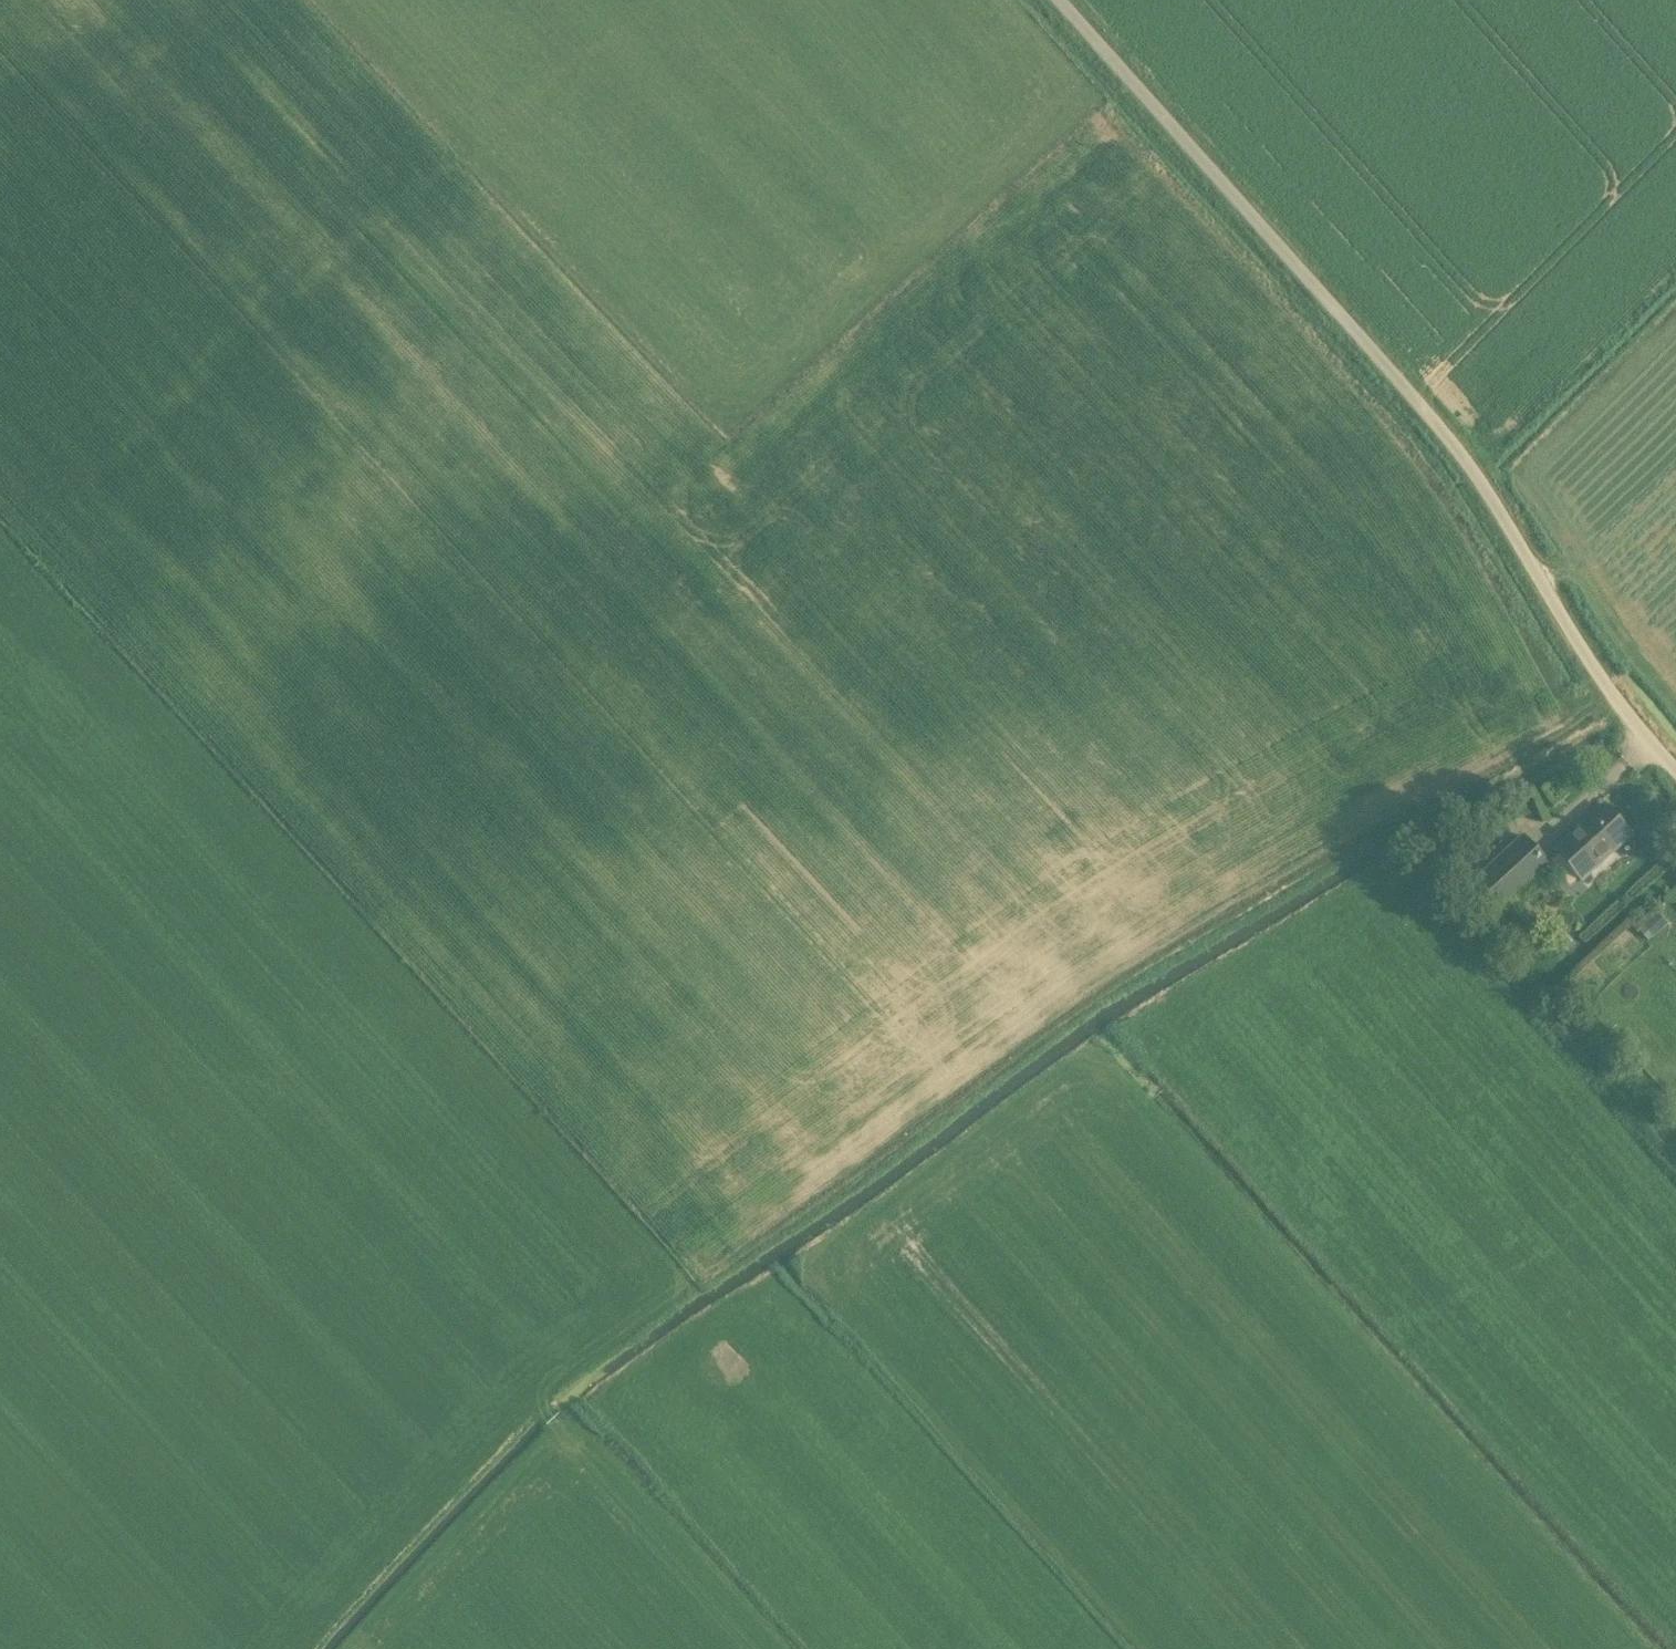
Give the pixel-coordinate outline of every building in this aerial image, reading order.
[(1580,881),(1630,836),(1603,806),(1554,851),(1580,881)] [(1523,834),(1471,882),(1499,913),(1551,865),(1523,834)] [(1654,935),(1666,922),(1655,913),(1644,927),(1654,935)]
